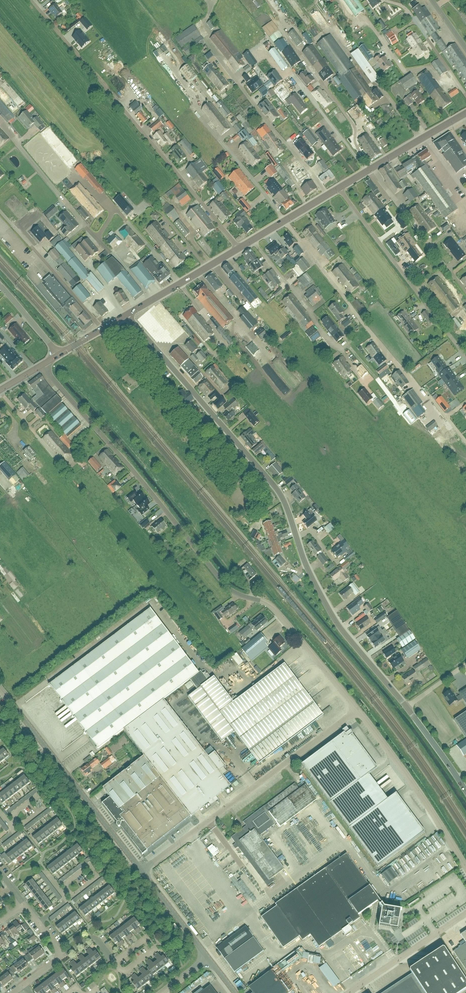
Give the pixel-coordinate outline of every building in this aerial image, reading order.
[(362,9),(356,0),(342,0),(353,15),(362,9)] [(370,4),(373,8),(381,2),(380,0),(367,0),(370,4)] [(62,13),(55,5),(49,10),(51,13),(52,13),(56,18),(62,13)] [(386,22),(389,28),(399,23),(396,17),(386,22)] [(85,18),(81,22),(87,30),(92,26),(85,18)] [(211,30),(217,27),(212,20),(207,24),(211,30)] [(273,43),(282,36),(279,31),(272,22),(262,29),(269,38),(270,38),(273,43)] [(187,56),(205,43),(193,26),(175,38),(187,56)] [(81,31),(73,37),(82,48),(90,41),(81,31)] [(236,72),(245,65),(240,60),(243,58),(220,31),(210,39),(220,51),(236,72)] [(392,32),(386,36),(392,46),(398,42),(392,32)] [(406,40),(412,49),(421,43),(415,34),(413,35),(411,33),(406,36),(408,39),(406,40)] [(435,33),(430,36),(435,43),(441,52),(447,48),(441,40),(440,40),(435,33)] [(309,46),(313,43),(307,35),(303,38),(309,46)] [(362,79),(330,35),(317,45),(339,74),(337,75),(341,80),(340,80),(340,81),(341,82),(354,101),(355,101),(359,106),(361,104),(357,99),(361,97),(368,107),(378,101),(375,96),(376,96),(379,100),(383,97),(380,93),(377,89),(372,93),(363,79),(362,79)] [(280,54),(281,53),(286,60),(292,67),(301,61),(296,55),(290,47),(289,48),(283,40),(279,42),(279,41),(274,44),(278,50),(277,51),(280,54)] [(421,43),(412,49),(418,57),(427,51),(421,43)] [(250,50),(254,55),(261,49),(258,44),(250,50)] [(456,44),(442,53),(451,67),(454,65),(465,84),(465,60),(456,44)] [(333,75),(327,67),(328,66),(312,45),(302,53),(317,74),(319,73),(320,75),(319,76),(323,82),(333,75)] [(372,68),(376,65),(372,60),(373,59),(366,47),(361,51),(368,62),(372,68)] [(282,71),(287,67),(274,49),(269,53),(282,71)] [(353,54),(375,83),(379,80),(358,50),(353,54)] [(251,67),(257,63),(249,51),(243,55),(245,58),(251,67)] [(380,56),(374,60),(377,63),(383,72),(390,67),(392,65),(389,61),(387,62),(386,61),(387,61),(384,57),(382,59),(380,56)] [(447,72),(438,60),(431,65),(440,77),(447,72)] [(209,65),(207,63),(202,67),(205,69),(203,71),(217,87),(216,87),(221,92),(229,85),(217,71),(214,72),(212,69),(214,68),(211,64),(209,65)] [(189,83),(198,76),(188,64),(179,71),(189,83)] [(247,73),(252,71),(251,71),(248,66),(243,70),(246,74),(247,73)] [(274,87),(283,80),(279,76),(279,75),(275,70),(267,77),(270,81),(273,84),(274,87)] [(428,74),(426,71),(417,77),(425,89),(430,97),(441,111),(451,103),(445,95),(444,95),(442,93),(443,92),(435,81),(433,81),(431,79),(432,78),(429,73),(428,74)] [(308,77),(304,73),(299,77),(307,86),(314,81),(310,76),(308,77)] [(417,84),(411,75),(399,82),(405,91),(408,89),(410,91),(412,94),(405,98),(406,99),(404,101),(408,107),(412,104),(409,99),(412,97),(418,106),(424,101),(417,91),(415,88),(418,85),(417,83),(417,84)] [(333,79),(338,86),(341,84),(336,77),(333,79)] [(262,86),(256,78),(251,82),(252,83),(247,87),(252,94),(262,86)] [(273,84),(270,81),(264,86),(266,89),(273,84)] [(188,87),(194,93),(197,89),(191,84),(188,87)] [(281,85),(273,90),(283,102),(290,97),(281,85)] [(268,92),(264,87),(258,91),(263,98),(267,94),(271,99),(276,95),(272,90),(268,92)] [(322,92),(318,88),(312,93),(321,104),(322,103),(326,108),(332,103),(329,99),(328,99),(326,97),(327,95),(324,91),(322,92)] [(451,98),(458,93),(456,89),(448,94),(451,98)] [(300,115),(307,109),(301,102),(302,101),(296,94),(289,99),(292,104),(300,115)] [(279,117),(276,112),(267,100),(258,107),(265,116),(267,115),(272,122),(279,117)] [(226,118),(230,114),(231,114),(220,101),(216,105),(220,109),(219,110),(226,118)] [(9,124),(14,119),(0,103),(0,114),(9,124)] [(221,136),(230,129),(224,122),(225,121),(211,103),(209,103),(202,108),(201,110),(218,130),(217,131),(221,136)] [(34,110),(30,106),(26,110),(30,114),(34,110)] [(136,115),(142,110),(139,106),(133,111),(136,115)] [(284,120),(287,118),(279,108),(276,110),(284,120)] [(159,119),(164,115),(160,109),(155,113),(159,119)] [(419,110),(414,114),(423,126),(428,123),(419,110)] [(144,124),(147,121),(143,116),(144,115),(141,111),(140,112),(140,113),(137,116),(144,124)] [(34,120),(27,112),(19,118),(28,129),(34,124),(38,129),(41,132),(45,128),(44,127),(42,125),(43,125),(37,118),(34,120)] [(249,128),(239,114),(236,117),(246,131),(247,131),(249,134),(250,133),(254,138),(258,135),(251,126),(249,128)] [(153,133),(163,125),(159,120),(149,128),(153,133)] [(237,135),(242,131),(242,130),(243,130),(238,124),(233,127),(238,133),(237,135)] [(266,129),(264,126),(257,131),(264,142),(262,144),(267,151),(269,149),(275,157),(284,150),(271,133),(267,128),(266,129)] [(333,157),(341,150),(324,128),(316,135),(333,157)] [(9,139),(2,132),(1,132),(0,131),(0,147),(9,139)] [(163,136),(159,131),(153,136),(156,140),(155,141),(159,145),(160,144),(162,147),(167,142),(170,145),(174,142),(167,133),(163,136)] [(242,131),(237,135),(248,141),(253,147),(257,144),(251,136),(245,132),(244,132),(242,131)] [(317,143),(308,131),(303,134),(312,147),(317,143)] [(433,144),(438,152),(442,150),(444,154),(442,155),(447,162),(448,161),(456,174),(465,167),(465,156),(450,133),(433,144)] [(380,154),(367,134),(358,140),(362,146),(361,147),(365,152),(366,152),(368,155),(367,156),(371,161),(380,154)] [(314,155),(309,149),(310,149),(302,139),(294,146),(301,154),(307,160),(314,155)] [(197,155),(195,152),(185,140),(180,143),(190,157),(194,154),(195,156),(197,155)] [(260,159),(253,150),(248,144),(247,143),(245,143),(240,147),(238,149),(246,159),(247,159),(249,161),(249,162),(252,166),(260,159)] [(186,158),(180,150),(180,149),(178,145),(171,151),(173,154),(172,155),(173,157),(174,157),(179,163),(186,158)] [(418,173),(425,168),(428,167),(424,161),(430,157),(426,151),(411,161),(415,167),(415,168),(417,172),(418,173)] [(274,167),(277,165),(269,153),(266,155),(274,167)] [(199,188),(208,181),(202,173),(207,169),(200,159),(195,164),(186,170),(199,188)] [(323,173),(328,169),(322,161),(318,163),(317,164),(323,173)] [(411,161),(406,164),(406,163),(405,163),(403,164),(402,165),(403,166),(402,166),(403,167),(400,169),(399,167),(394,170),(400,179),(412,172),(411,170),(415,168),(411,161)] [(297,162),(287,168),(305,196),(316,189),(312,184),(311,184),(310,182),(303,170),(302,170),(300,168),(301,167),(297,162)] [(295,185),(290,180),(290,179),(291,179),(281,166),(280,164),(275,168),(276,170),(275,170),(286,183),(290,189),(295,185)] [(81,165),(76,170),(84,179),(85,178),(89,174),(81,165)] [(271,165),(266,169),(272,177),(277,173),(271,165)] [(390,173),(389,171),(391,169),(388,165),(378,172),(385,182),(385,183),(394,195),(402,189),(391,173),(390,173)] [(414,176),(417,181),(425,192),(441,214),(454,205),(441,188),(443,187),(428,167),(425,168),(418,173),(414,176)] [(212,173),(215,176),(217,179),(220,182),(225,178),(221,172),(218,168),(212,173)] [(229,179),(236,186),(236,187),(247,179),(242,174),(239,170),(229,179)] [(89,174),(85,178),(96,191),(97,190),(100,188),(89,174)] [(247,179),(236,187),(241,193),(241,192),(245,196),(254,188),(249,182),(248,183),(246,181),(247,179)] [(275,196),(278,193),(282,190),(274,179),(271,181),(269,179),(264,183),(269,188),(267,190),(271,195),(272,194),(273,195),(274,196),(275,196)] [(217,180),(211,185),(213,187),(211,189),(217,196),(225,190),(217,180)] [(376,196),(380,194),(370,180),(366,183),(376,196)] [(399,183),(404,190),(408,187),(404,180),(399,183)] [(85,191),(83,189),(78,183),(70,190),(75,196),(83,206),(84,205),(94,218),(103,210),(96,202),(93,198),(91,198),(89,196),(90,195),(86,191),(85,191)] [(190,201),(179,184),(165,194),(168,199),(173,195),(182,207),(190,201)] [(410,203),(419,197),(412,188),(403,195),(405,198),(407,198),(409,201),(406,203),(407,205),(410,203)] [(278,193),(275,196),(274,196),(274,197),(280,204),(281,203),(286,210),(294,204),(293,204),(292,202),(289,199),(289,198),(282,190),(278,193)] [(220,196),(225,203),(230,199),(229,198),(230,197),(226,191),(220,196)] [(372,193),(363,200),(374,215),(384,208),(379,201),(378,201),(372,193)] [(159,208),(160,208),(166,203),(158,194),(151,199),(159,208)] [(216,197),(213,199),(214,200),(209,204),(210,206),(212,208),(211,210),(216,215),(217,215),(219,217),(218,218),(222,222),(230,215),(219,203),(217,203),(216,201),(218,199),(217,197),(216,197)] [(239,202),(238,203),(246,213),(251,209),(242,199),(239,202)] [(172,223),(179,217),(167,202),(160,208),(172,223)] [(427,216),(423,211),(418,204),(409,212),(412,216),(414,215),(416,218),(415,219),(418,223),(427,216)] [(211,223),(198,206),(186,215),(189,219),(190,218),(192,221),(191,221),(197,229),(198,228),(201,231),(200,232),(204,237),(214,229),(210,224),(211,223)] [(51,213),(55,209),(53,207),(44,215),(48,219),(53,215),(51,213)] [(133,212),(129,207),(124,212),(127,216),(133,212)] [(85,220),(89,217),(81,208),(77,211),(85,220)] [(326,208),(315,215),(325,229),(335,223),(326,208)] [(384,208),(374,215),(376,218),(377,217),(378,219),(378,220),(383,226),(384,225),(387,228),(391,225),(389,222),(392,219),(388,214),(387,215),(385,212),(386,211),(384,208)] [(246,215),(242,210),(235,216),(237,215),(239,218),(238,219),(237,218),(235,220),(235,221),(233,222),(239,229),(241,227),(247,234),(253,229),(249,224),(250,224),(244,217),(246,215)] [(66,212),(59,218),(71,233),(79,226),(72,218),(71,219),(69,217),(70,216),(66,212)] [(427,216),(418,223),(422,229),(424,228),(425,230),(424,232),(426,235),(436,227),(434,224),(433,224),(427,216)] [(401,217),(396,221),(399,224),(403,229),(408,226),(404,220),(401,217)] [(185,239),(190,235),(179,221),(174,226),(185,239)] [(161,248),(169,242),(166,239),(170,237),(164,230),(162,232),(160,229),(161,228),(156,222),(147,230),(161,247),(161,248)] [(444,233),(449,229),(450,228),(447,224),(445,225),(441,228),(444,233)] [(316,227),(324,237),(326,235),(318,225),(316,227)] [(137,237),(127,226),(125,227),(120,231),(119,232),(121,235),(125,240),(136,253),(144,245),(137,237)] [(326,244),(316,232),(316,231),(312,226),(302,233),(316,249),(317,248),(319,251),(318,252),(322,257),(324,255),(328,260),(335,255),(330,250),(331,249),(326,244)] [(45,235),(38,227),(31,233),(40,243),(46,238),(49,241),(54,237),(49,232),(45,235)] [(61,232),(66,237),(71,232),(66,228),(61,232)] [(118,247),(116,244),(118,242),(114,238),(115,236),(113,234),(105,242),(114,251),(118,247)] [(289,248),(295,243),(288,234),(284,238),(286,241),(284,242),(289,248)] [(424,256),(407,234),(396,242),(400,247),(402,249),(406,255),(406,254),(408,257),(413,264),(424,256)] [(465,256),(452,238),(443,244),(446,248),(447,248),(451,253),(450,253),(457,262),(465,256)] [(81,245),(84,243),(81,239),(71,247),(75,251),(75,250),(85,262),(91,257),(81,245)] [(98,252),(88,240),(84,243),(81,245),(92,258),(98,252)] [(169,242),(161,248),(171,260),(170,261),(175,268),(186,259),(182,254),(180,255),(178,253),(179,251),(171,240),(169,242)] [(386,244),(395,256),(400,252),(391,240),(386,244)] [(87,272),(62,242),(55,248),(81,279),(83,281),(84,281),(85,282),(86,281),(98,294),(105,289),(91,273),(91,274),(88,271),(87,272)] [(281,251),(274,243),(266,249),(271,256),(274,254),(275,256),(277,254),(282,259),(288,254),(284,249),(281,251)] [(299,257),(303,253),(298,246),(293,249),(299,257)] [(48,254),(48,255),(54,263),(60,257),(54,249),(48,254)] [(257,260),(250,250),(244,254),(243,256),(246,260),(244,261),(253,274),(263,267),(258,260),(257,260)] [(101,260),(108,255),(105,251),(101,255),(98,257),(101,260)] [(159,285),(165,280),(166,280),(170,277),(170,276),(170,275),(162,264),(160,266),(156,261),(155,261),(152,257),(142,265),(146,270),(147,269),(154,278),(159,285)] [(143,294),(126,273),(112,258),(97,270),(107,284),(117,278),(135,301),(143,294)] [(295,264),(303,273),(309,268),(301,259),(295,264)] [(153,284),(155,282),(139,262),(129,270),(146,290),(148,288),(148,287),(152,283),(153,284)] [(66,263),(57,270),(72,288),(80,280),(66,263)] [(234,271),(228,264),(222,269),(227,276),(228,275),(231,279),(230,280),(241,293),(242,292),(244,295),(243,295),(251,305),(258,298),(237,274),(236,274),(233,271),(234,271)] [(348,272),(342,265),(332,273),(336,278),(337,277),(339,280),(338,281),(339,281),(338,282),(339,284),(340,283),(343,287),(344,286),(346,289),(346,290),(349,294),(359,287),(355,281),(354,279),(348,272)] [(304,274),(298,266),(293,270),(299,278),(304,274)] [(280,284),(274,275),(275,274),(272,270),(262,277),(268,285),(271,283),(274,288),(280,284)] [(303,291),(314,282),(306,273),(292,285),(294,287),(298,285),(299,286),(301,288),(303,291)] [(216,292),(223,287),(212,274),(205,279),(216,292)] [(43,285),(47,290),(47,291),(55,299),(62,307),(73,299),(54,277),(52,278),(50,275),(43,280),(45,284),(43,285)] [(438,277),(428,285),(439,299),(442,302),(441,302),(441,303),(451,295),(445,286),(444,287),(442,284),(443,283),(438,277)] [(209,294),(207,290),(202,284),(193,291),(199,297),(198,298),(215,319),(223,329),(233,320),(225,310),(219,303),(218,304),(216,301),(217,301),(210,293),(209,294)] [(75,290),(73,291),(83,304),(91,297),(80,285),(78,286),(77,285),(73,288),(75,290)] [(316,289),(314,286),(306,293),(307,295),(305,297),(312,307),(323,298),(319,294),(321,292),(318,288),(316,289)] [(120,292),(118,289),(114,291),(116,294),(114,296),(121,307),(129,302),(122,291),(120,292)] [(275,298),(283,291),(281,289),(273,295),(275,298)] [(291,294),(282,301),(287,307),(285,309),(302,330),(305,328),(311,322),(312,322),(305,313),(306,312),(302,307),(291,294)] [(451,295),(441,303),(444,306),(444,305),(451,315),(460,308),(453,299),(454,298),(451,295)] [(357,300),(356,301),(351,304),(359,314),(366,309),(362,305),(361,305),(357,300)] [(102,317),(108,312),(100,302),(93,308),(102,317)] [(91,320),(76,303),(69,310),(72,314),(70,316),(71,316),(83,330),(85,330),(93,324),(90,321),(91,320)] [(338,306),(335,303),(329,309),(336,318),(339,322),(343,319),(340,314),(343,312),(338,306)] [(246,306),(244,308),(248,312),(254,319),(257,317),(250,309),(249,310),(246,306)] [(243,307),(238,311),(243,316),(248,312),(244,308),(243,307)] [(443,316),(447,313),(442,307),(438,310),(443,316)] [(196,332),(205,324),(206,323),(200,316),(198,317),(196,314),(197,313),(193,308),(183,316),(196,332)] [(428,323),(432,320),(426,311),(421,315),(428,323)] [(258,324),(248,312),(240,319),(243,323),(250,331),(258,324)] [(408,318),(403,312),(396,317),(401,323),(400,324),(410,336),(418,329),(409,317),(408,318)] [(456,318),(460,322),(464,318),(460,313),(456,318)] [(3,320),(7,324),(12,319),(9,315),(3,320)] [(145,321),(152,328),(157,325),(149,317),(145,321)] [(337,342),(344,337),(328,317),(321,322),(323,325),(323,326),(328,333),(331,336),(333,339),(337,342)] [(455,332),(461,327),(455,318),(449,323),(455,332)] [(217,331),(221,327),(214,319),(211,322),(217,329),(216,330),(217,331)] [(344,329),(350,324),(347,320),(341,325),(344,329)] [(184,321),(181,323),(184,327),(182,329),(189,337),(190,336),(198,346),(199,346),(200,348),(203,345),(202,343),(186,325),(184,321)] [(30,340),(24,333),(16,324),(9,331),(16,340),(17,339),(18,341),(22,345),(23,346),(30,340)] [(205,324),(196,332),(204,342),(213,334),(211,331),(212,330),(209,326),(207,327),(205,324)] [(267,329),(264,326),(262,329),(261,328),(255,332),(263,342),(268,337),(273,343),(276,341),(267,329)] [(234,343),(221,327),(217,331),(229,346),(234,343)] [(313,327),(305,333),(313,343),(321,337),(313,327)] [(291,334),(295,331),(292,328),(289,331),(280,339),(282,341),(291,334)] [(192,354),(198,349),(191,341),(185,346),(192,354)] [(373,343),(366,348),(373,358),(380,352),(379,351),(378,351),(376,349),(377,348),(373,343)] [(3,350),(18,366),(23,362),(17,355),(15,356),(7,346),(3,350)] [(179,365),(183,362),(186,358),(181,352),(179,350),(178,349),(170,356),(175,361),(179,365)] [(13,370),(18,366),(3,350),(0,352),(0,353),(7,362),(6,363),(13,370)] [(380,352),(373,358),(379,366),(386,361),(380,352)] [(192,358),(200,367),(204,363),(196,354),(192,358)] [(449,359),(457,367),(463,362),(455,354),(449,359)] [(346,365),(344,362),(345,361),(342,357),(333,364),(343,378),(350,373),(348,370),(351,368),(348,364),(346,365)] [(354,366),(359,363),(354,357),(350,360),(351,361),(351,362),(354,366)] [(444,366),(438,357),(431,362),(437,370),(436,371),(439,375),(448,369),(445,366),(444,366)] [(187,374),(194,367),(188,360),(186,358),(183,362),(179,365),(187,374)] [(411,373),(420,366),(419,364),(410,371),(411,373)] [(379,376),(388,369),(385,365),(376,372),(379,376)] [(228,383),(213,366),(205,373),(209,377),(210,377),(212,379),(211,380),(221,390),(228,383)] [(362,378),(368,373),(362,366),(358,369),(360,372),(358,373),(362,378)] [(196,384),(203,378),(198,372),(199,372),(195,367),(194,367),(187,374),(196,384)] [(455,377),(449,368),(448,369),(439,375),(446,384),(455,377)] [(408,384),(399,371),(392,376),(392,377),(392,378),(391,379),(395,384),(396,384),(397,383),(401,389),(408,384)] [(69,438),(70,437),(83,426),(62,402),(49,387),(40,375),(28,384),(33,390),(37,396),(32,399),(47,415),(69,438)] [(464,389),(455,377),(446,384),(454,396),(464,389)] [(206,397),(208,396),(213,391),(215,390),(206,380),(198,388),(206,397)] [(229,402),(239,393),(234,388),(224,396),(229,402)] [(366,404),(372,399),(364,389),(358,394),(366,404)] [(179,400),(185,407),(194,400),(188,393),(186,395),(183,390),(178,395),(181,399),(179,400)] [(413,390),(403,397),(403,398),(412,410),(418,418),(425,413),(419,405),(422,403),(413,390)] [(226,403),(216,391),(208,397),(210,400),(215,396),(218,400),(213,405),(218,410),(226,403)] [(30,401),(24,394),(17,400),(25,409),(28,407),(32,411),(37,408),(31,401),(30,401)] [(439,399),(435,401),(444,412),(450,408),(441,397),(439,399)] [(378,410),(383,406),(377,398),(372,402),(378,410)] [(238,405),(233,399),(224,407),(227,411),(225,413),(226,414),(223,416),(228,421),(235,415),(235,413),(234,412),(233,412),(232,412),(231,411),(238,405)] [(195,413),(189,406),(185,409),(194,420),(199,416),(197,414),(196,412),(195,413)] [(41,419),(46,415),(40,408),(35,412),(41,419)] [(245,416),(254,427),(259,422),(250,412),(245,416)] [(207,430),(212,426),(205,418),(206,417),(203,414),(199,418),(201,421),(199,422),(207,430)] [(424,427),(427,433),(436,428),(433,422),(424,427)] [(250,449),(257,444),(254,441),(255,440),(252,436),(254,434),(250,429),(240,437),(250,449)] [(64,447),(51,432),(43,439),(48,445),(49,445),(54,451),(55,451),(57,453),(57,455),(62,461),(71,454),(65,447),(64,447)] [(70,449),(74,445),(66,437),(62,440),(70,449)] [(275,459),(266,448),(261,442),(251,450),(256,456),(263,450),(268,457),(267,458),(271,462),(275,459)] [(30,460),(36,455),(29,447),(23,452),(30,460)] [(113,459),(111,456),(112,455),(107,450),(99,457),(107,466),(115,475),(122,468),(121,466),(120,467),(118,465),(119,464),(114,458),(113,459)] [(73,458),(83,469),(87,465),(85,463),(78,454),(73,458)] [(88,462),(97,471),(101,467),(93,458),(88,462)] [(0,466),(0,470),(9,481),(16,475),(5,462),(0,466)] [(276,478),(283,472),(275,463),(268,469),(276,478)] [(283,481),(287,486),(293,480),(289,476),(283,481)] [(115,481),(108,487),(113,494),(120,488),(115,481)] [(305,499),(301,493),(295,485),(291,489),(294,494),(292,496),(295,499),(295,498),(299,503),(305,499)] [(133,501),(136,505),(145,498),(143,496),(143,495),(142,493),(141,493),(140,492),(137,495),(136,496),(133,493),(127,498),(131,503),(133,501)] [(145,498),(136,505),(140,509),(138,511),(139,513),(142,516),(148,511),(145,507),(147,507),(150,504),(149,503),(149,502),(148,501),(147,501),(145,498)] [(302,522),(302,523),(308,529),(317,521),(314,517),(316,515),(311,509),(302,516),(303,516),(304,515),(307,519),(303,523),(302,522)] [(146,520),(139,526),(142,530),(149,524),(146,520)] [(163,524),(160,520),(151,528),(157,534),(166,527),(165,526),(166,525),(164,523),(163,524)] [(316,526),(320,532),(328,525),(324,520),(316,526)] [(275,526),(265,530),(267,535),(277,532),(277,531),(274,532),(273,529),(275,528),(275,526)] [(279,537),(287,534),(286,531),(281,533),(281,534),(278,535),(277,532),(267,535),(269,540),(279,537)] [(271,545),(278,543),(280,542),(279,539),(282,538),(288,536),(287,534),(279,537),(269,540),(271,545)] [(335,549),(331,552),(336,558),(342,554),(342,555),(345,552),(348,556),(344,560),(345,562),(355,555),(353,553),(344,541),(342,542),(334,548),(335,549)] [(312,542),(307,545),(315,555),(321,551),(316,544),(314,545),(312,542)] [(278,543),(271,545),(274,556),(282,553),(278,543)] [(323,565),(328,561),(322,554),(317,558),(323,565)] [(281,566),(285,563),(279,556),(275,560),(281,566)] [(343,571),(350,565),(347,561),(340,567),(343,571)] [(252,578),(256,575),(247,564),(243,568),(252,578)] [(348,579),(340,568),(337,570),(333,572),(333,573),(330,576),(334,581),(339,577),(343,582),(348,579)] [(355,596),(359,592),(352,584),(339,594),(344,600),(353,593),(355,596)] [(360,599),(347,609),(352,615),(360,610),(358,608),(363,604),(360,599)] [(235,612),(234,612),(237,610),(238,609),(238,608),(236,606),(235,607),(233,604),(226,609),(226,610),(221,613),(224,616),(228,613),(230,616),(235,612)] [(368,613),(373,609),(368,604),(364,607),(368,613)] [(221,607),(213,613),(218,619),(219,621),(223,618),(222,617),(219,613),(223,610),(221,607)] [(163,700),(198,673),(150,609),(48,685),(50,687),(50,686),(61,700),(60,701),(62,703),(63,702),(73,716),(72,716),(74,719),(75,718),(85,732),(84,732),(86,735),(87,734),(97,748),(96,748),(97,750),(125,729),(129,735),(128,736),(144,756),(103,788),(110,798),(102,804),(117,823),(117,826),(118,827),(120,826),(142,855),(191,816),(190,816),(230,786),(219,771),(226,767),(215,752),(208,757),(163,700)] [(377,624),(387,616),(385,612),(374,620),(377,624)] [(396,612),(387,618),(399,637),(409,631),(396,612)] [(261,617),(261,616),(254,621),(255,622),(252,625),(251,624),(239,633),(244,639),(252,632),(249,629),(253,626),(257,631),(263,626),(263,625),(266,622),(264,620),(264,619),(263,617),(262,617),(261,617)] [(360,631),(370,624),(366,617),(356,625),(360,631)] [(373,633),(366,637),(370,643),(385,632),(384,630),(381,632),(378,627),(372,632),(373,633)] [(402,648),(415,640),(409,631),(396,640),(402,648)] [(386,632),(371,643),(375,649),(379,646),(381,645),(381,644),(382,645),(388,641),(385,636),(388,635),(386,632)] [(251,661),(256,657),(268,647),(265,644),(267,642),(261,634),(247,646),(242,650),(251,661)] [(283,646),(283,645),(285,644),(279,637),(273,642),(275,644),(271,647),(268,648),(275,657),(282,651),(279,648),(282,646),(283,646)] [(415,642),(401,651),(407,659),(421,650),(415,642)] [(393,650),(392,648),(383,654),(384,655),(383,655),(385,658),(386,659),(398,651),(396,648),(393,650)] [(238,666),(243,662),(237,654),(232,658),(238,666)] [(393,669),(403,662),(399,654),(388,662),(393,669)] [(422,671),(430,665),(426,659),(413,668),(416,673),(421,670),(422,671)] [(207,680),(201,671),(190,680),(197,690),(188,697),(222,742),(235,732),(259,764),(323,716),(284,665),(233,703),(214,677),(210,681),(208,679),(207,680)] [(407,685),(417,678),(413,671),(402,678),(407,685)] [(317,688),(323,687),(322,681),(314,683),(315,686),(313,687),(314,692),(318,691),(317,688)] [(459,694),(460,696),(456,698),(455,696),(454,697),(450,691),(448,692),(448,691),(444,694),(445,695),(443,696),(447,701),(446,702),(449,706),(457,701),(458,702),(462,699),(465,704),(465,689),(459,694)] [(454,720),(465,737),(465,736),(465,711),(454,720)] [(352,735),(353,734),(353,733),(353,732),(352,732),(352,731),(351,731),(350,731),(349,731),(349,732),(345,735),(344,733),(301,765),(378,867),(425,832),(396,793),(387,800),(369,775),(377,768),(352,735)] [(457,746),(463,756),(465,754),(465,739),(457,746)] [(5,760),(9,757),(3,749),(0,752),(0,754),(5,760)] [(91,769),(99,763),(96,758),(88,765),(87,764),(81,769),(86,776),(92,771),(91,769)] [(104,769),(112,763),(109,759),(101,765),(104,769)] [(20,779),(26,787),(30,784),(24,776),(20,779)] [(22,790),(26,787),(20,779),(16,782),(22,790)] [(18,793),(22,790),(16,782),(12,785),(18,793)] [(300,790),(298,788),(295,784),(256,813),(255,813),(249,818),(243,822),(247,820),(248,822),(245,824),(246,826),(231,838),(238,847),(267,886),(274,881),(272,879),(284,869),(283,869),(259,836),(276,823),(280,828),(317,800),(305,785),(305,786),(300,790)] [(13,796),(18,793),(12,785),(8,788),(13,796)] [(9,799),(13,796),(8,788),(4,792),(9,799)] [(9,799),(4,792),(0,794),(0,795),(5,802),(9,799)] [(218,800),(216,797),(209,803),(211,806),(218,800)] [(53,822),(59,829),(63,826),(57,819),(53,822)] [(55,832),(59,829),(53,822),(49,825),(55,832)] [(51,835),(55,832),(49,825),(45,828),(51,835)] [(46,839),(51,835),(45,828),(41,831),(46,839)] [(42,842),(46,839),(41,831),(37,834),(42,842)] [(310,841),(312,845),(319,839),(314,833),(310,836),(313,839),(310,841)] [(38,845),(42,842),(37,834),(33,837),(38,845)] [(427,854),(438,846),(437,844),(441,842),(434,834),(427,840),(420,845),(427,854)] [(23,843),(28,850),(32,847),(27,840),(23,843)] [(24,853),(28,850),(23,843),(19,846),(24,853)] [(73,847),(79,855),(83,852),(77,845),(73,847)] [(20,857),(24,853),(19,846),(15,849),(20,857)] [(75,858),(79,855),(73,847),(70,850),(75,858)] [(16,860),(20,857),(15,849),(10,852),(16,860)] [(72,861),(75,858),(70,850),(66,853),(72,861)] [(16,860),(10,852),(6,855),(5,853),(0,857),(2,860),(4,859),(9,865),(12,863),(16,860)] [(62,856),(68,864),(72,861),(66,853),(62,856)] [(381,903),(346,854),(326,868),(360,914),(377,902),(382,909),(379,926),(379,925),(397,928),(401,910),(402,910),(384,907),(381,903)] [(64,867),(68,864),(62,856),(58,859),(64,867)] [(436,860),(429,863),(431,867),(433,866),(435,870),(446,865),(442,856),(436,859),(436,860)] [(60,869),(64,867),(58,859),(55,862),(60,869)] [(57,872),(60,869),(55,862),(51,865),(57,872)] [(53,875),(57,872),(51,865),(47,868),(53,875)] [(319,947),(360,918),(358,915),(360,914),(326,868),(309,880),(275,904),(277,906),(261,917),(283,948),(299,937),(302,941),(310,935),(319,947)] [(28,890),(35,884),(32,880),(25,886),(28,890)] [(31,893),(38,888),(35,884),(28,890),(31,893)] [(105,889),(111,896),(115,893),(109,886),(105,889)] [(34,897),(41,891),(38,888),(31,893),(34,897)] [(107,899),(111,896),(105,889),(101,891),(107,899)] [(37,901),(44,895),(41,891),(34,897),(37,901)] [(104,902),(107,899),(101,891),(98,894),(104,902)] [(100,905),(104,902),(98,894),(94,897),(100,905)] [(39,905),(47,899),(44,895),(37,901),(39,905)] [(96,908),(100,905),(94,897),(90,900),(96,908)] [(42,908),(50,903),(47,899),(39,905),(42,908)] [(86,903),(92,911),(96,908),(90,900),(86,903)] [(50,903),(42,908),(45,912),(53,906),(50,903)] [(89,914),(92,911),(86,903),(83,906),(89,914)] [(85,917),(89,914),(83,906),(79,909),(85,917)] [(71,915),(77,923),(81,920),(75,912),(71,915)] [(73,926),(77,923),(71,915),(67,918),(73,926)] [(69,929),(73,926),(67,918),(64,921),(69,929)] [(130,921),(139,933),(141,931),(137,927),(139,925),(134,918),(130,921)] [(18,932),(20,930),(22,934),(28,930),(24,924),(20,927),(16,921),(12,925),(13,927),(18,932)] [(66,932),(69,929),(64,921),(60,924),(66,932)] [(137,934),(139,933),(130,921),(126,924),(131,931),(133,930),(137,934)] [(62,935),(66,932),(60,924),(56,927),(62,935)] [(129,933),(131,931),(126,924),(122,927),(130,939),(132,937),(129,933)] [(13,927),(11,929),(9,926),(7,928),(8,929),(6,930),(9,935),(11,933),(15,938),(20,935),(18,932),(13,927)] [(128,941),(130,939),(122,927),(117,930),(123,938),(125,936),(128,941)] [(234,973),(263,951),(253,937),(245,927),(216,948),(224,958),(228,955),(228,956),(224,959),(234,973)] [(121,939),(123,938),(117,930),(113,934),(122,945),(124,944),(121,939)] [(457,935),(462,944),(465,941),(465,939),(461,932),(457,935)] [(1,948),(6,945),(8,943),(4,937),(1,934),(0,935),(0,947),(1,948)] [(120,947),(122,945),(113,934),(109,937),(115,944),(117,942),(120,947)] [(457,935),(452,938),(458,947),(462,944),(457,935)] [(452,938),(448,941),(453,950),(458,947),(452,938)] [(345,947),(350,954),(356,950),(350,942),(345,947)] [(458,947),(464,955),(465,953),(465,949),(462,944),(458,947)] [(38,948),(35,951),(40,958),(45,954),(41,949),(43,948),(40,945),(37,947),(38,948)] [(458,947),(453,950),(459,958),(464,955),(458,947)] [(35,961),(40,958),(35,951),(33,948),(28,952),(29,954),(26,956),(30,962),(33,959),(35,961)] [(88,950),(97,962),(101,959),(96,951),(93,953),(90,948),(88,950)] [(284,968),(305,953),(302,948),(281,964),(277,967),(280,972),(285,969),(284,968)] [(465,989),(465,982),(444,949),(442,948),(410,969),(410,971),(412,974),(383,992),(460,992),(465,989)] [(93,965),(97,962),(88,950),(86,952),(89,956),(87,958),(93,965)] [(156,955),(165,966),(169,963),(163,956),(161,958),(158,953),(156,955)] [(93,965),(87,958),(85,959),(82,955),(80,956),(89,968),(93,965)] [(161,969),(165,966),(156,955),(154,956),(157,961),(155,962),(161,969)] [(27,964),(30,962),(26,956),(23,959),(18,963),(24,970),(28,966),(27,964)] [(85,971),(89,968),(80,956),(78,958),(81,962),(79,964),(85,971)] [(161,969),(155,962),(153,964),(150,959),(148,961),(157,973),(161,969)] [(85,971),(79,964),(77,966),(74,961),(71,963),(80,974),(85,971)] [(153,976),(157,973),(148,961),(146,962),(149,967),(147,968),(154,978),(153,976)] [(18,974),(24,970),(18,963),(13,967),(13,966),(10,968),(11,970),(14,974),(17,972),(18,974)] [(76,978),(80,974),(71,963),(70,964),(73,969),(71,970),(76,978)] [(351,975),(356,971),(351,965),(346,969),(351,975)] [(277,967),(271,971),(257,981),(258,982),(250,988),(254,992),(285,992),(287,992),(275,976),(280,972),(277,967)] [(154,978),(147,968),(147,969),(149,971),(147,972),(143,968),(141,969),(150,981),(154,978)] [(59,972),(64,979),(66,978),(70,982),(72,981),(63,969),(59,972)] [(146,984),(150,981),(141,969),(139,971),(143,975),(141,977),(146,984)] [(346,969),(340,972),(344,979),(350,976),(346,969)] [(12,978),(15,975),(14,974),(11,970),(7,972),(8,973),(3,976),(8,983),(13,980),(12,978)] [(62,981),(64,979),(59,972),(55,975),(64,987),(66,986),(62,981)] [(146,984),(141,977),(138,979),(135,974),(133,976),(142,987),(146,984)] [(62,989),(64,987),(55,975),(51,978),(56,986),(58,984),(62,989)] [(8,983),(3,976),(0,979),(0,986),(2,985),(3,987),(8,983)] [(138,990),(142,987),(133,976),(131,977),(134,982),(132,983),(138,990)] [(56,986),(51,978),(47,982),(55,992),(56,992),(57,992),(54,987),(56,986)] [(47,982),(42,985),(48,992),(50,990),(52,992),(55,992),(47,982)] [(48,992),(42,985),(38,988),(42,992),(46,992),(48,992)]
